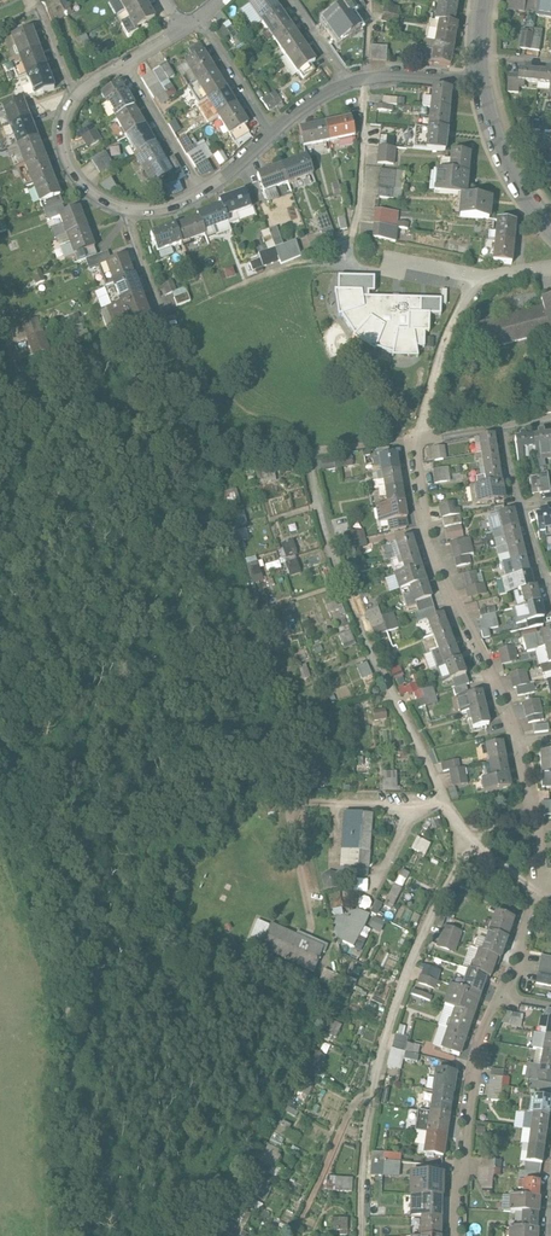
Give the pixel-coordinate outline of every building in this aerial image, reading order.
[(44,4),(54,25),(68,17),(63,9),(58,0),(51,0),(44,4)] [(125,11),(143,1),(143,0),(119,0),(125,11)] [(250,5),(262,22),(278,10),(271,0),(257,0),(250,5)] [(347,3),(354,13),(355,13),(365,6),(361,0),(351,0),(347,3)] [(507,11),(516,12),(516,11),(525,13),(526,9),(537,11),(538,3),(538,0),(509,0),(507,11)] [(143,1),(125,11),(130,21),(121,26),(128,38),(137,33),(136,30),(154,20),(143,1)] [(457,5),(439,2),(435,22),(439,23),(454,26),(457,5)] [(347,3),(323,20),(339,44),(350,36),(347,33),(356,27),(349,16),(354,13),(347,3)] [(68,6),(63,9),(68,17),(73,14),(68,6)] [(278,10),(262,22),(273,39),(290,27),(278,10)] [(393,15),(385,13),(384,22),(397,24),(398,16),(393,15)] [(454,26),(439,23),(435,43),(453,46),(457,26),(454,26)] [(222,24),(215,29),(222,40),(229,36),(225,30),(222,24)] [(239,38),(231,26),(225,30),(229,36),(233,42),(239,38)] [(290,27),(273,39),(285,56),(302,45),(290,27)] [(31,30),(12,38),(19,57),(39,50),(31,30)] [(533,35),(523,33),(520,49),(531,50),(533,35)] [(435,43),(434,52),(419,49),(417,62),(431,65),(432,64),(450,67),(453,46),(435,43)] [(302,45),(285,56),(298,74),(315,63),(302,45)] [(387,48),(371,47),(370,61),(386,62),(387,48)] [(39,50),(19,57),(23,67),(13,71),(17,81),(27,77),(46,69),(39,50)] [(173,58),(169,51),(162,55),(166,62),(173,58)] [(202,53),(185,64),(190,73),(182,78),(188,87),(214,71),(202,53)] [(167,63),(160,67),(169,80),(175,76),(167,63)] [(160,67),(152,72),(159,83),(163,88),(167,85),(165,82),(168,80),(160,67)] [(532,68),(526,67),(526,71),(520,71),(520,77),(519,82),(520,82),(538,84),(539,73),(532,72),(532,68)] [(46,69),(27,77),(34,97),(54,89),(46,69)] [(546,69),(546,73),(539,73),(538,84),(550,85),(550,69),(546,69)] [(188,87),(187,88),(198,105),(207,100),(225,89),(214,71),(188,87)] [(152,72),(142,79),(148,90),(159,83),(152,72)] [(520,77),(509,76),(508,92),(519,93),(520,82),(519,82),(520,77)] [(120,84),(101,94),(116,119),(134,109),(123,90),(120,84)] [(452,90),(432,88),(430,109),(450,111),(452,90)] [(225,89),(207,100),(218,117),(236,106),(225,89)] [(282,104),(276,96),(272,99),(277,107),(282,104)] [(272,99),(267,102),(273,110),(277,107),(272,99)] [(2,108),(3,112),(0,113),(0,132),(10,128),(29,121),(22,101),(2,108)] [(236,106),(218,117),(230,136),(244,127),(247,125),(236,106)] [(134,109),(116,119),(126,136),(144,126),(134,109)] [(450,111),(430,109),(428,130),(448,132),(450,111)] [(351,119),(325,124),(329,142),(354,136),(351,119)] [(534,121),(521,120),(520,134),(533,135),(534,121)] [(29,121),(10,128),(17,147),(37,140),(29,121)] [(325,124),(300,130),(303,147),(329,142),(325,124)] [(144,126),(126,136),(136,155),(154,144),(144,126)] [(244,127),(230,135),(235,143),(249,134),(244,127)] [(89,128),(80,133),(83,138),(92,133),(89,128)] [(428,130),(408,128),(406,149),(446,152),(448,132),(428,130)] [(92,133),(83,138),(86,143),(94,138),(92,133)] [(37,140),(17,147),(21,157),(10,161),(14,171),(25,167),(44,159),(37,140)] [(154,144),(136,155),(152,181),(164,184),(167,190),(177,184),(165,163),(154,144)] [(395,148),(380,146),(378,163),(394,165),(395,148)] [(211,156),(205,147),(200,150),(206,159),(211,156)] [(199,148),(187,155),(195,168),(207,161),(206,159),(200,150),(199,148)] [(470,155),(451,153),(449,174),(468,176),(470,155)] [(306,157),(282,166),(288,183),(312,174),(306,157)] [(44,159),(25,167),(32,186),(52,179),(44,159)] [(184,179),(172,159),(165,163),(177,184),(184,179)] [(550,175),(550,166),(550,160),(539,159),(537,174),(550,175)] [(107,166),(98,171),(101,176),(109,171),(107,166)] [(282,166),(257,175),(264,192),(288,183),(282,166)] [(396,171),(380,170),(379,188),(394,190),(396,171)] [(109,171),(101,176),(104,181),(112,176),(109,171)] [(449,174),(436,173),(434,193),(462,196),(466,196),(468,176),(449,174)] [(52,179),(32,186),(40,206),(60,199),(52,179)] [(394,190),(379,188),(378,198),(394,199),(394,190)] [(245,192),(220,201),(222,206),(228,223),(229,225),(239,221),(236,214),(251,208),(245,192)] [(466,196),(462,196),(460,217),(488,220),(490,199),(466,196)] [(40,206),(43,214),(61,207),(58,199),(40,206)] [(222,206),(198,215),(199,219),(204,232),(228,223),(222,206)] [(61,207),(45,214),(49,222),(65,216),(61,207)] [(398,212),(377,210),(375,224),(396,228),(396,227),(398,212)] [(78,211),(59,218),(67,238),(86,231),(78,211)] [(327,214),(315,218),(320,233),(325,231),(326,235),(334,232),(327,214)] [(346,217),(338,218),(340,230),(348,229),(346,217)] [(199,219),(175,228),(181,244),(205,235),(204,232),(199,219)] [(515,223),(497,221),(494,242),(513,244),(515,223)] [(375,224),(373,238),(395,242),(396,228),(375,224)] [(175,228),(151,237),(157,253),(181,244),(175,228)] [(86,231),(67,238),(74,258),(93,251),(86,231)] [(270,235),(262,237),(267,251),(275,248),(273,242),(270,235)] [(280,239),(273,242),(275,248),(282,245),(280,239)] [(282,245),(275,248),(277,255),(281,264),(301,256),(295,241),(282,245)] [(513,244),(494,242),(492,263),(511,264),(513,244)] [(70,247),(60,251),(64,262),(74,258),(70,247)] [(275,248),(267,251),(270,258),(277,255),(275,248)] [(267,251),(257,255),(261,268),(279,261),(277,255),(270,258),(267,251)] [(70,260),(73,267),(94,259),(92,252),(70,260)] [(106,254),(84,263),(87,272),(110,264),(106,254)] [(126,258),(106,265),(107,268),(99,271),(106,288),(113,285),(133,277),(126,258)] [(41,274),(32,277),(34,283),(43,279),(41,274)] [(133,277),(113,285),(114,288),(105,292),(111,308),(141,297),(133,277)] [(43,279),(34,283),(36,288),(45,285),(43,279)] [(172,282),(163,285),(165,290),(174,287),(172,282)] [(174,287),(165,290),(167,296),(176,292),(174,287)] [(421,315),(421,299),(396,299),(379,299),(363,298),(361,292),(337,292),(341,316),(355,337),(375,350),(393,355),(417,355),(416,348),(424,348),(425,333),(429,333),(429,314),(424,315),(421,315)] [(187,294),(173,299),(176,307),(190,302),(187,294)] [(111,308),(100,312),(108,333),(128,325),(144,319),(149,317),(141,297),(111,308)] [(541,302),(543,309),(549,331),(550,337),(550,299),(541,302)] [(543,309),(481,326),(480,325),(474,327),(479,343),(480,343),(482,352),(533,338),(532,335),(549,331),(543,309)] [(78,315),(69,318),(71,324),(80,320),(78,315)] [(37,319),(22,325),(28,340),(42,334),(37,319)] [(144,319),(128,325),(131,332),(146,326),(144,319)] [(80,320),(71,324),(73,329),(82,326),(80,320)] [(43,335),(28,340),(34,355),(49,350),(43,335)] [(537,432),(538,436),(533,437),(534,449),(535,449),(537,462),(550,460),(550,435),(550,434),(544,436),(543,431),(537,432)] [(520,439),(515,440),(518,465),(524,464),(522,451),(534,449),(533,437),(526,438),(525,434),(519,434),(520,439)] [(493,437),(478,439),(480,456),(495,454),(493,437)] [(445,448),(426,449),(426,462),(446,461),(445,448)] [(495,454),(480,456),(483,471),(498,469),(495,454)] [(395,456),(379,459),(382,475),(398,472),(395,456)] [(432,470),(434,484),(450,482),(448,468),(432,470)] [(483,471),(480,472),(481,479),(477,479),(475,481),(476,488),(485,487),(500,485),(498,469),(483,471)] [(398,472),(382,475),(384,491),(400,488),(398,472)] [(547,474),(538,475),(539,478),(541,495),(550,494),(547,474)] [(539,478),(529,480),(532,496),(541,495),(539,478)] [(500,485),(485,487),(487,503),(502,500),(500,485)] [(400,488),(384,491),(387,506),(387,507),(403,504),(400,488)] [(403,504),(387,507),(387,506),(376,508),(379,525),(388,524),(404,521),(406,521),(403,504)] [(440,508),(442,520),(444,519),(455,517),(452,505),(440,508)] [(546,511),(540,512),(541,516),(536,517),(540,542),(550,540),(550,515),(547,516),(546,511)] [(234,531),(247,527),(243,513),(230,517),(234,531)] [(513,513),(498,516),(502,532),(517,528),(513,513)] [(455,517),(444,519),(446,529),(461,526),(459,516),(455,517)] [(404,521),(388,524),(390,534),(405,530),(404,521)] [(502,532),(493,534),(495,541),(504,539),(506,547),(521,543),(517,528),(502,532)] [(459,530),(446,533),(450,544),(462,540),(459,530)] [(346,551),(366,549),(364,531),(344,534),(346,551)] [(410,539),(395,544),(400,560),(415,555),(410,539)] [(463,541),(449,545),(453,560),(467,557),(463,541)] [(521,543),(506,547),(495,550),(497,558),(508,555),(510,562),(524,559),(521,543)] [(415,555),(400,560),(405,575),(420,570),(415,555)] [(246,561),(250,585),(262,583),(258,559),(246,561)] [(524,559),(510,562),(513,578),(528,574),(524,559)] [(405,575),(395,578),(399,593),(410,590),(425,585),(420,570),(405,575)] [(513,578),(503,580),(506,595),(517,593),(520,592),(532,589),(528,574),(513,578)] [(425,585),(410,590),(415,606),(430,601),(425,585)] [(482,586),(466,589),(469,598),(484,595),(482,586)] [(532,589),(520,592),(524,607),(539,604),(535,588),(532,589)] [(539,604),(524,607),(518,609),(522,625),(543,619),(539,604)] [(483,639),(490,638),(489,630),(498,628),(495,608),(479,610),(483,639)] [(399,630),(395,614),(380,618),(378,610),(366,613),(373,637),(399,630)] [(269,626),(283,622),(281,614),(267,617),(269,626)] [(442,617),(427,622),(432,638),(447,632),(442,617)] [(338,636),(343,650),(356,646),(351,632),(338,636)] [(447,632),(432,638),(438,653),(453,647),(447,632)] [(523,639),(524,646),(528,645),(530,654),(526,654),(527,655),(544,651),(550,649),(550,633),(523,639)] [(453,647),(438,653),(443,668),(459,662),(453,647)] [(514,648),(499,652),(501,661),(515,658),(516,657),(514,648)] [(515,658),(501,661),(502,667),(516,663),(515,658)] [(443,668),(436,671),(442,686),(451,683),(465,677),(464,676),(468,674),(465,668),(462,669),(459,662),(459,663),(459,662),(443,668)] [(356,668),(364,685),(374,680),(366,663),(356,668)] [(465,677),(451,683),(454,691),(465,688),(468,687),(465,677)] [(524,681),(513,684),(514,690),(516,690),(526,687),(524,681)] [(526,687),(516,690),(518,698),(535,694),(533,686),(526,687)] [(454,691),(452,692),(454,699),(467,695),(465,688),(454,691)] [(432,690),(420,694),(422,701),(434,698),(432,690)] [(420,694),(413,696),(415,704),(422,701),(420,694)] [(481,695),(456,701),(460,717),(469,714),(485,711),(481,695)] [(434,698),(422,701),(425,709),(437,706),(434,698)] [(522,703),(525,719),(532,718),(535,733),(547,731),(540,699),(522,703)] [(422,701),(415,704),(418,711),(425,709),(422,701)] [(374,722),(387,720),(385,710),(373,712),(374,722)] [(485,711),(469,714),(473,731),(489,727),(485,711)] [(501,745),(486,748),(489,764),(505,761),(501,745)] [(540,755),(542,789),(550,788),(550,751),(549,751),(549,754),(540,755)] [(456,761),(441,764),(443,774),(449,772),(458,771),(456,761)] [(505,761),(489,764),(492,780),(492,781),(508,778),(505,761)] [(458,771),(449,772),(451,780),(465,777),(463,770),(458,771)] [(397,772),(381,773),(382,792),(398,791),(397,772)] [(465,777),(451,780),(452,788),(466,785),(465,777)] [(508,778),(492,781),(492,780),(481,782),(484,794),(510,788),(508,778)] [(313,789),(326,788),(325,779),(312,780),(313,789)] [(541,801),(542,815),(550,814),(550,804),(550,801),(541,801)] [(373,819),(343,817),(339,867),(343,867),(342,879),(368,881),(373,819)] [(426,855),(430,842),(416,837),(412,850),(426,855)] [(322,882),(322,885),(324,889),(327,891),(331,891),(335,889),(337,885),(337,881),(334,877),(329,876),(326,877),(323,879),(322,882)] [(393,884),(386,906),(394,908),(400,887),(393,884)] [(474,888),(472,896),(492,903),(494,896),(474,888)] [(376,916),(381,904),(375,902),(370,914),(376,916)] [(352,952),(368,919),(356,914),(355,916),(349,914),(347,919),(345,918),(343,921),(332,922),(336,944),(352,952)] [(513,920),(495,914),(489,934),(506,940),(513,920)] [(373,919),(369,929),(380,933),(384,923),(373,919)] [(296,939),(270,929),(260,953),(314,974),(322,954),(325,955),(328,948),(297,935),(296,939)] [(461,935),(445,929),(442,940),(457,945),(461,935)] [(506,940),(489,934),(486,942),(474,938),(470,950),(479,953),(497,959),(499,960),(506,940)] [(457,945),(442,940),(439,948),(455,954),(457,945)] [(497,959),(479,953),(472,973),(486,978),(490,979),(497,959)] [(541,956),(538,974),(550,976),(550,958),(541,956)] [(472,973),(459,968),(455,978),(451,988),(461,991),(480,997),(486,978),(472,973)] [(439,975),(424,969),(421,977),(436,983),(439,975)] [(538,974),(536,985),(550,987),(550,976),(538,974)] [(436,983),(421,977),(419,985),(434,990),(436,983)] [(480,997),(461,991),(458,1001),(449,998),(445,1008),(454,1011),(473,1017),(480,997)] [(501,1022),(521,1027),(524,1015),(504,1010),(501,1022)] [(473,1017),(454,1011),(447,1031),(466,1037),(473,1017)] [(541,1019),(540,1027),(547,1029),(545,1036),(550,1037),(550,1020),(541,1019)] [(466,1037),(447,1031),(440,1051),(459,1057),(466,1037)] [(408,1039),(394,1036),(391,1050),(404,1053),(408,1039)] [(545,1036),(543,1052),(550,1053),(550,1037),(545,1036)] [(391,1050),(390,1050),(386,1068),(400,1071),(404,1053),(391,1050)] [(543,1052),(540,1067),(550,1069),(550,1053),(543,1052)] [(418,1056),(405,1053),(403,1060),(416,1064),(418,1056)] [(530,1065),(527,1081),(531,1081),(550,1085),(550,1069),(540,1067),(530,1065)] [(491,1071),(490,1079),(502,1081),(503,1073),(491,1071)] [(455,1075),(436,1072),(433,1093),(452,1095),(455,1075)] [(304,1077),(297,1092),(308,1098),(316,1083),(304,1077)] [(490,1079),(488,1085),(501,1087),(502,1081),(490,1079)] [(531,1081),(529,1090),(535,1091),(548,1093),(550,1094),(550,1091),(550,1085),(531,1081)] [(501,1087),(488,1085),(485,1103),(498,1105),(501,1087)] [(548,1093),(535,1091),(534,1100),(547,1101),(548,1093)] [(452,1095),(433,1093),(430,1113),(449,1116),(452,1095)] [(534,1100),(522,1098),(520,1114),(532,1115),(547,1118),(549,1102),(534,1100)] [(430,1113),(418,1112),(415,1133),(427,1134),(446,1137),(449,1116),(430,1113)] [(547,1118),(532,1115),(530,1131),(545,1133),(547,1118)] [(276,1134),(284,1138),(291,1124),(283,1120),(276,1134)] [(545,1133),(530,1131),(528,1147),(543,1149),(545,1133)] [(446,1137),(427,1134),(424,1155),(443,1158),(446,1137)] [(267,1143),(260,1163),(274,1167),(281,1147),(267,1143)] [(543,1149),(528,1147),(526,1163),(541,1165),(543,1149)] [(385,1154),(372,1153),(371,1161),(372,1161),(384,1162),(385,1154)] [(401,1155),(385,1154),(384,1162),(400,1163),(401,1155)] [(482,1158),(481,1168),(493,1169),(494,1159),(482,1158)] [(384,1162),(372,1161),(370,1176),(383,1177),(384,1162)] [(399,1178),(400,1163),(384,1162),(383,1177),(399,1178)] [(526,1163),(525,1172),(540,1173),(541,1165),(526,1163)] [(481,1191),(492,1191),(493,1169),(481,1168),(477,1168),(475,1180),(481,1191)] [(525,1172),(519,1172),(518,1181),(524,1182),(539,1183),(540,1173),(525,1172)] [(325,1190),(352,1191),(353,1177),(325,1176),(325,1190)] [(441,1177),(411,1176),(411,1197),(440,1197),(441,1177)] [(539,1183),(524,1182),(523,1198),(538,1199),(539,1183)] [(257,1184),(253,1197),(265,1201),(269,1189),(257,1184)] [(440,1197),(411,1197),(410,1218),(421,1218),(440,1218),(440,1197)] [(538,1199),(523,1198),(511,1197),(510,1213),(522,1214),(537,1215),(538,1199)] [(251,1211),(258,1214),(261,1206),(254,1203),(251,1211)] [(231,1223),(242,1228),(247,1217),(236,1212),(231,1223)] [(537,1215),(522,1214),(521,1230),(536,1230),(537,1215)] [(421,1218),(420,1235),(439,1235),(440,1218),(421,1218)]
